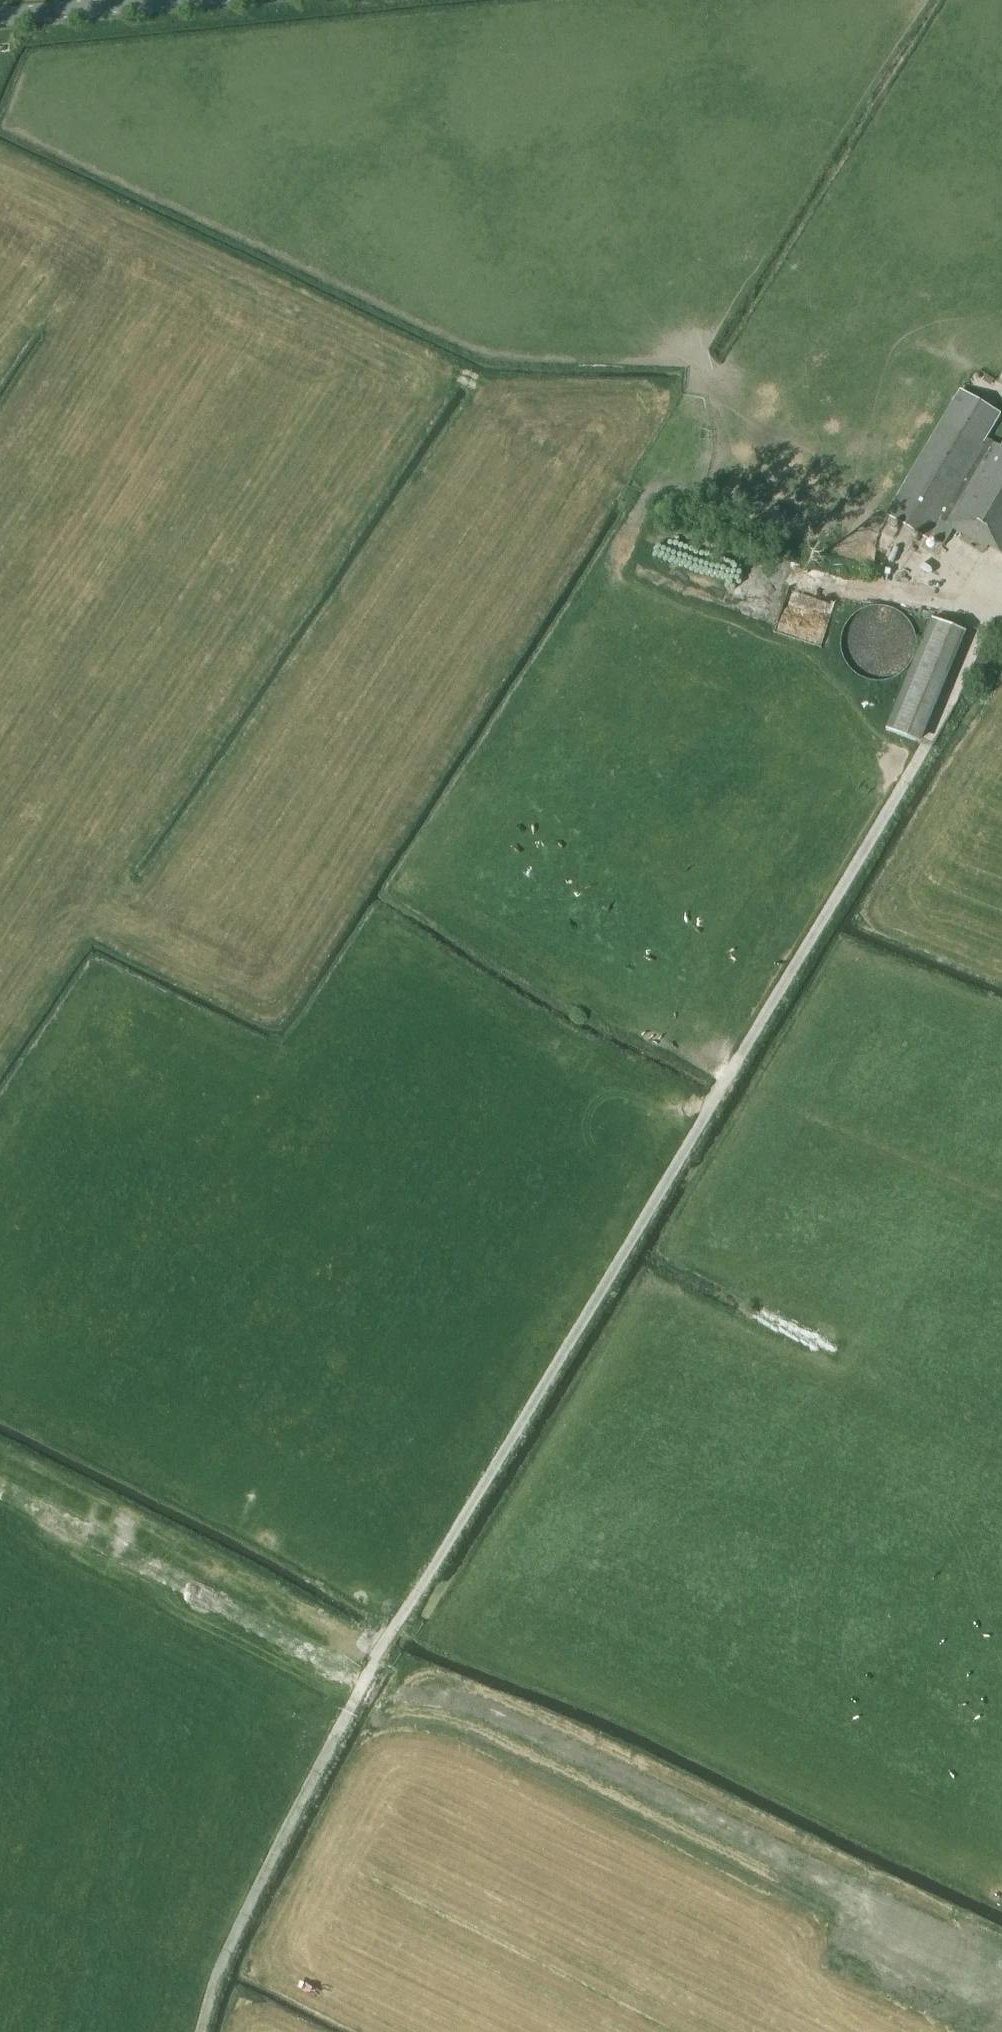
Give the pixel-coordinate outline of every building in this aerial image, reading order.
[(1001,447),(985,437),(999,413),(962,391),(888,516),(925,538),(926,536),(944,545),(955,527),(988,548),(989,545),(1001,553),(1001,447)] [(932,618),(886,728),(919,742),(965,631),(932,618)] [(983,648),(976,664),(985,668),(992,651),(983,648)]
